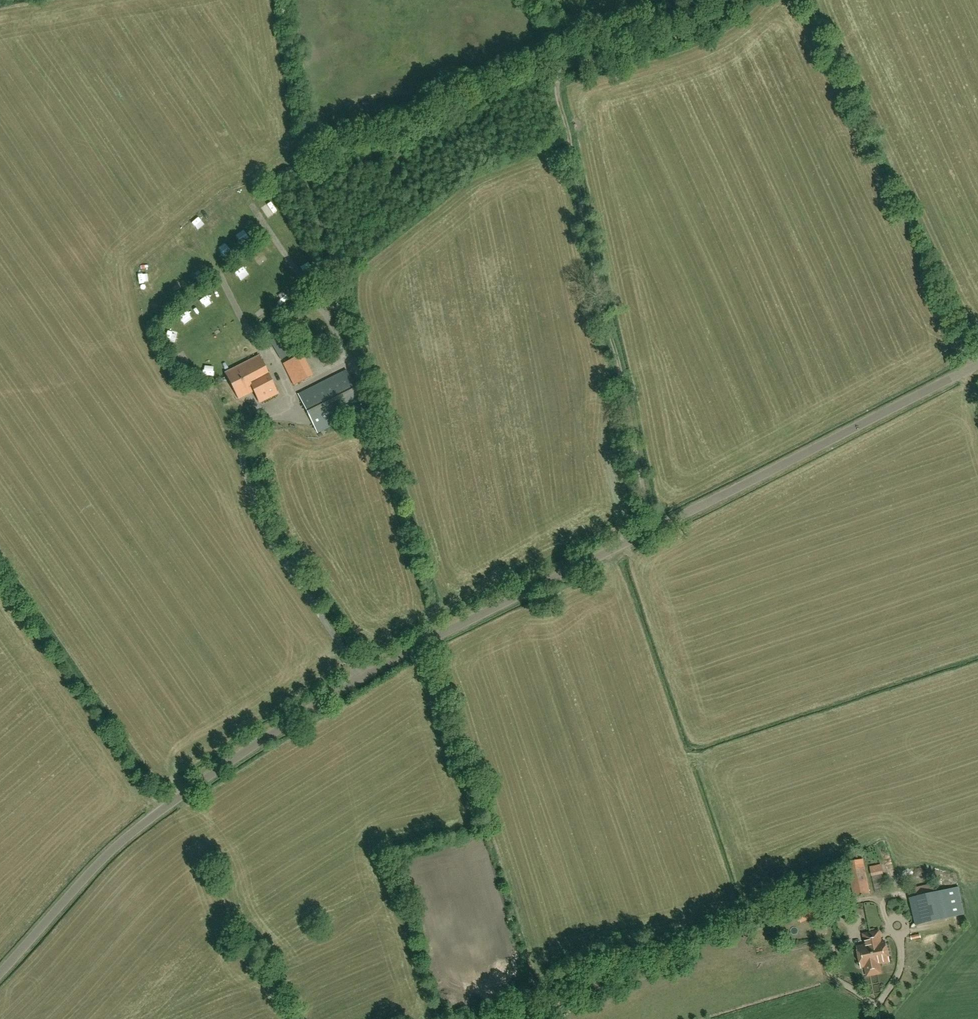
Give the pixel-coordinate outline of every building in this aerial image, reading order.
[(299,174),(295,177),(300,185),(305,182),(299,174)] [(333,227),(327,235),(334,239),(339,231),(333,227)] [(237,235),(242,244),(250,239),(246,230),(237,235)] [(281,360),(296,350),(286,333),(270,342),(281,360)] [(294,386),(313,376),(302,354),(283,364),(294,386)] [(259,356),(244,364),(257,390),(254,391),(260,402),(278,393),(259,356)] [(257,390),(244,364),(226,373),(239,399),(254,391),(257,390)] [(318,433),(366,409),(347,370),(298,394),(318,433)] [(884,865),(872,866),(873,876),(886,875),(884,865)] [(855,897),(870,894),(864,867),(849,870),(855,897)] [(916,926),(965,914),(959,887),(935,892),(933,884),(915,888),(917,896),(909,898),(916,926)] [(824,921),(813,923),(816,936),(827,933),(824,921)] [(776,941),(782,940),(779,926),(773,928),(776,941)] [(864,934),(866,944),(858,946),(862,967),(866,966),(868,976),(882,973),(880,963),(889,961),(885,942),(882,942),(879,931),(864,934)] [(772,946),(758,950),(760,956),(774,952),(772,946)]
